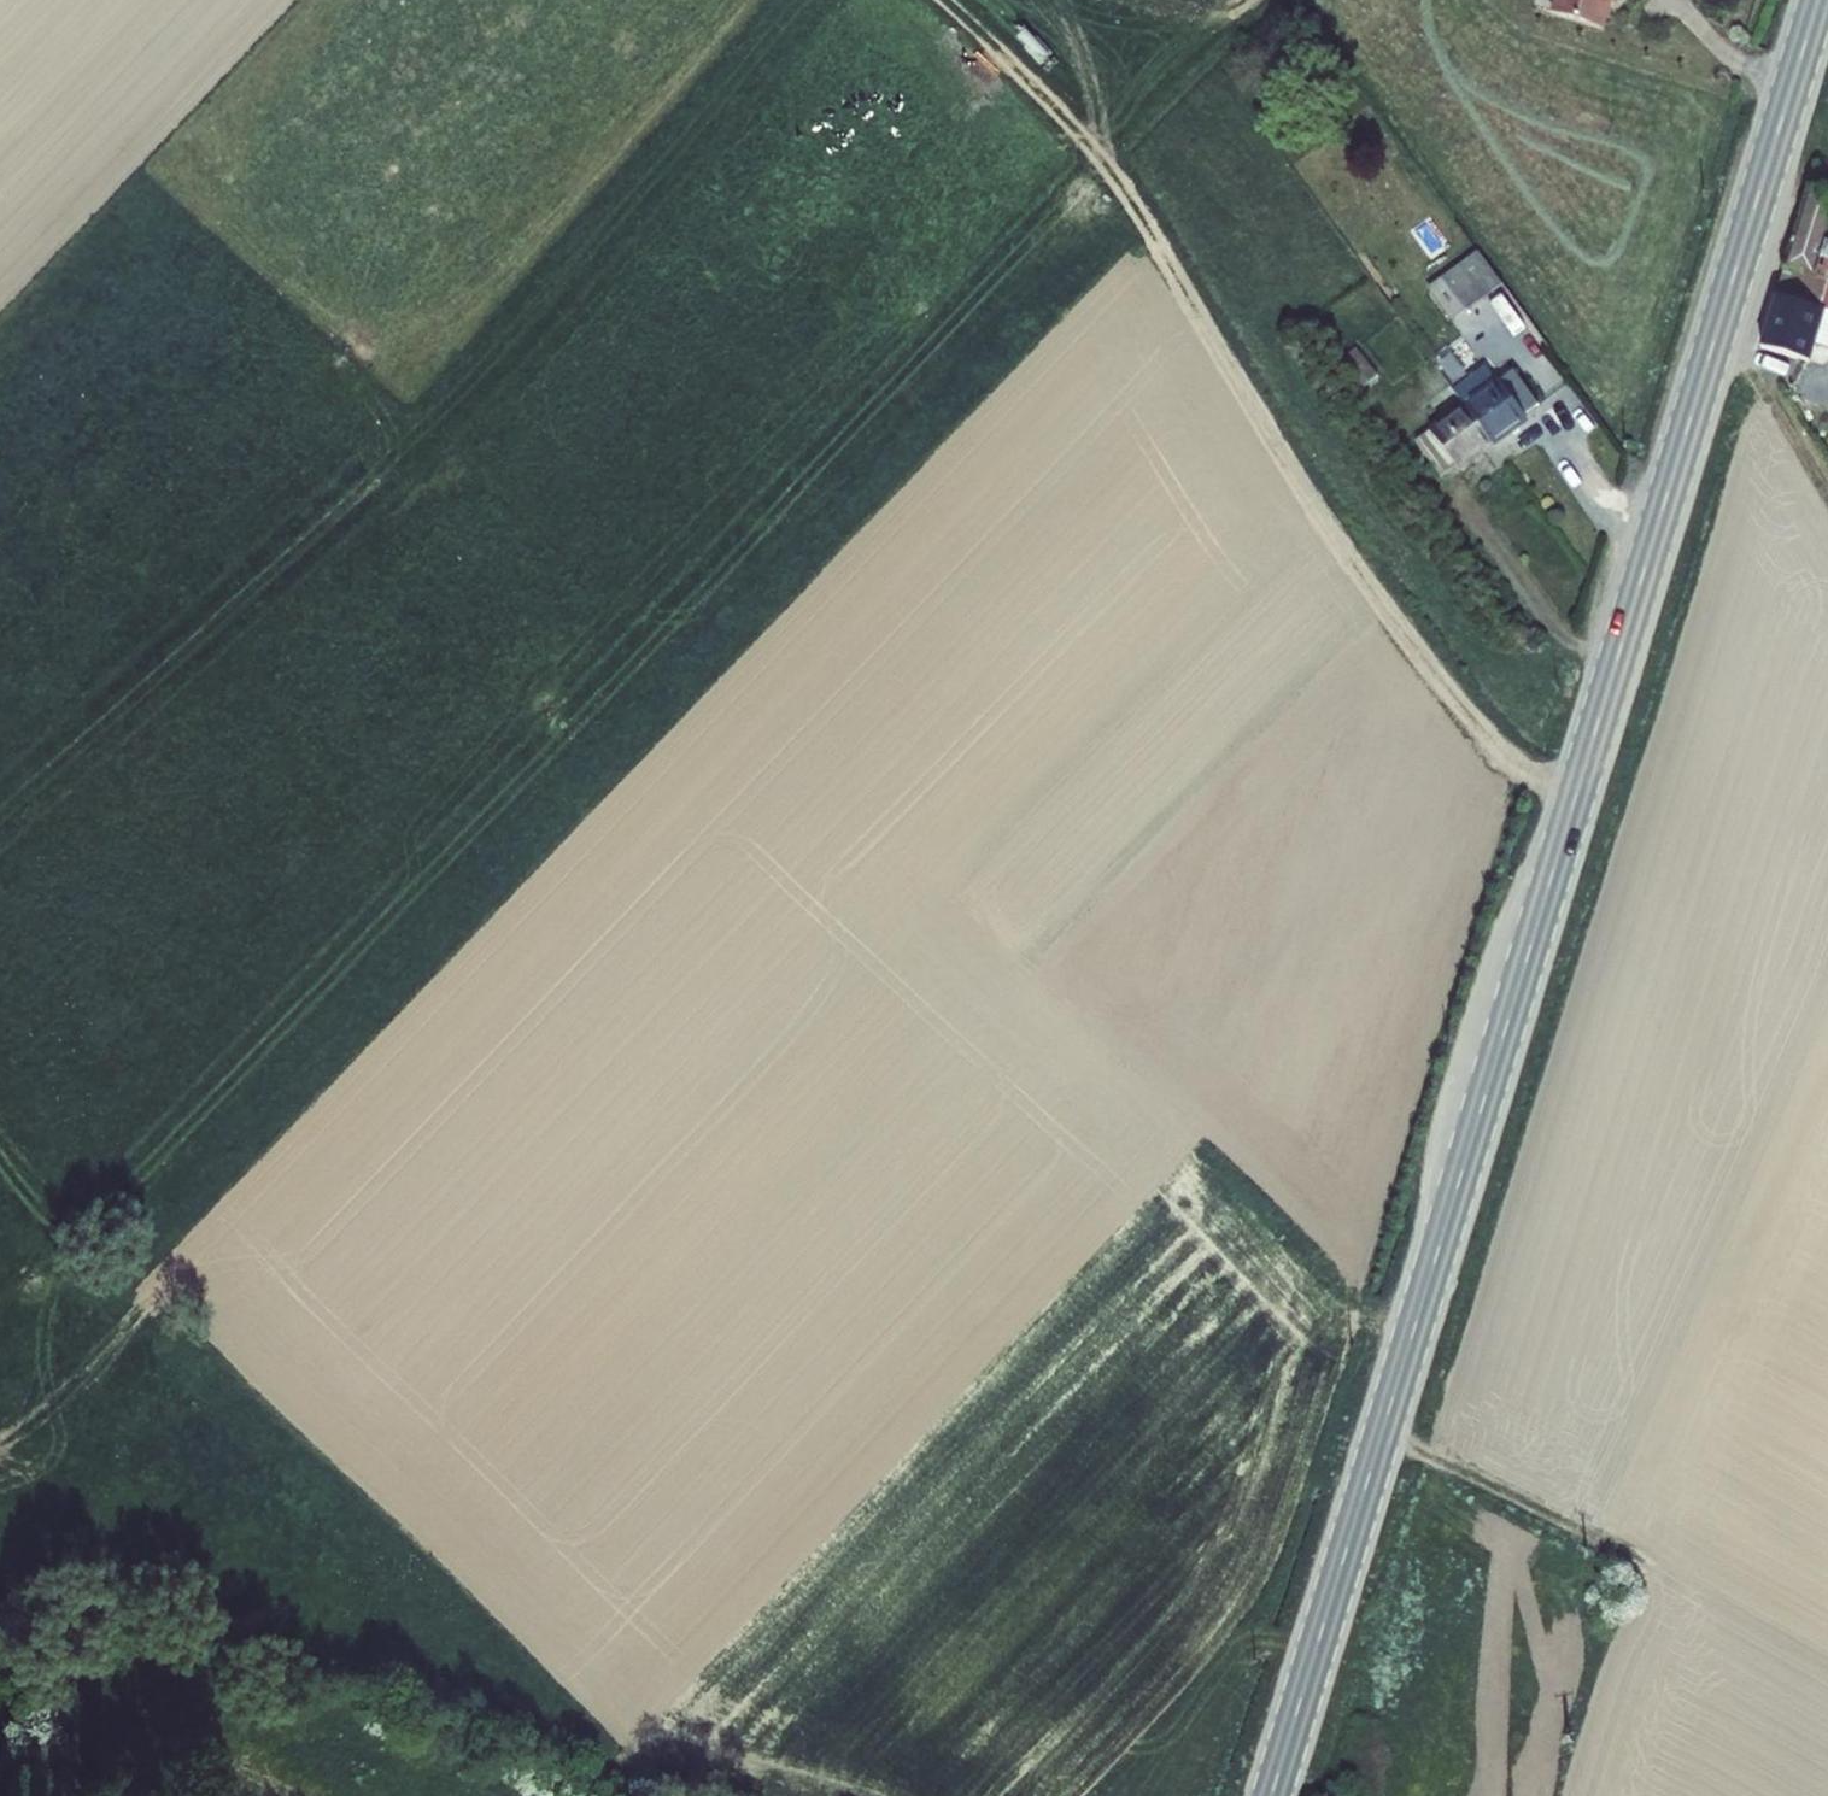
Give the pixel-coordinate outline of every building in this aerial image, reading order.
[(1550,16),(1603,34),(1614,0),(1555,0),(1550,16)] [(1812,185),(1777,292),(1827,307),(1826,308),(1827,309),(1827,237),(1826,236),(1827,229),(1827,189),(1812,185)] [(1504,284),(1478,249),(1427,287),(1453,322),(1504,284)] [(1816,341),(1826,308),(1827,307),(1777,292),(1760,348),(1810,363),(1816,341)] [(1816,341),(1827,346),(1827,309),(1826,308),(1816,341)] [(1378,376),(1356,347),(1327,368),(1349,397),(1378,376)] [(1463,402),(1495,378),(1485,364),(1453,388),(1463,402)] [(1495,378),(1463,402),(1494,445),(1528,419),(1524,414),(1538,403),(1512,370),(1497,380),(1495,378)] [(1459,470),(1494,445),(1463,402),(1428,428),(1429,430),(1414,440),(1439,476),(1455,464),(1459,470)]
